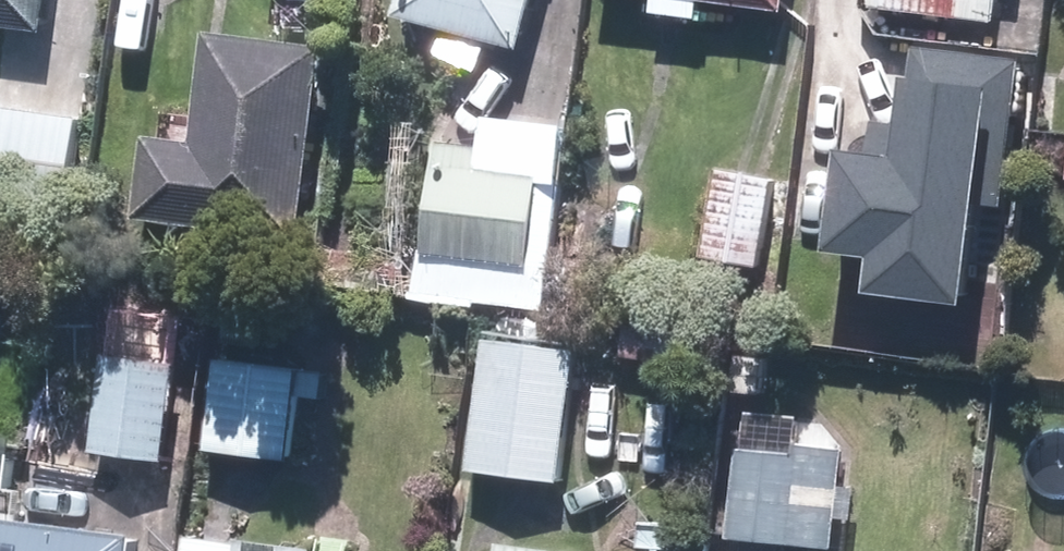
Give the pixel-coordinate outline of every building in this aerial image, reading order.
[(51,28),(55,0),(0,0),(0,21),(51,28)] [(410,11),(536,44),(548,0),(413,0),(410,11)] [(793,11),(795,0),(717,0),(793,11)] [(337,43),(221,30),(209,138),(160,132),(151,215),(317,233),(337,43)] [(999,60),(896,47),(888,108),(883,150),(834,144),(821,247),(864,252),(859,289),(968,303),(999,60)] [(0,102),(0,205),(76,216),(91,115),(77,113),(0,102)] [(449,160),(437,249),(539,262),(552,174),(449,160)] [(741,175),(719,171),(705,255),(765,264),(779,181),(741,175)] [(121,310),(108,447),(197,455),(210,318),(121,310)] [(572,355),(481,346),(469,482),(486,483),(559,490),(572,355)] [(318,368),(234,357),(221,448),(305,460),(318,368)] [(752,407),(737,533),(841,545),(844,517),(861,519),(865,483),(849,481),(854,440),(809,435),(812,414),(752,407)] [(0,524),(0,550),(121,550),(123,539),(0,524)]
